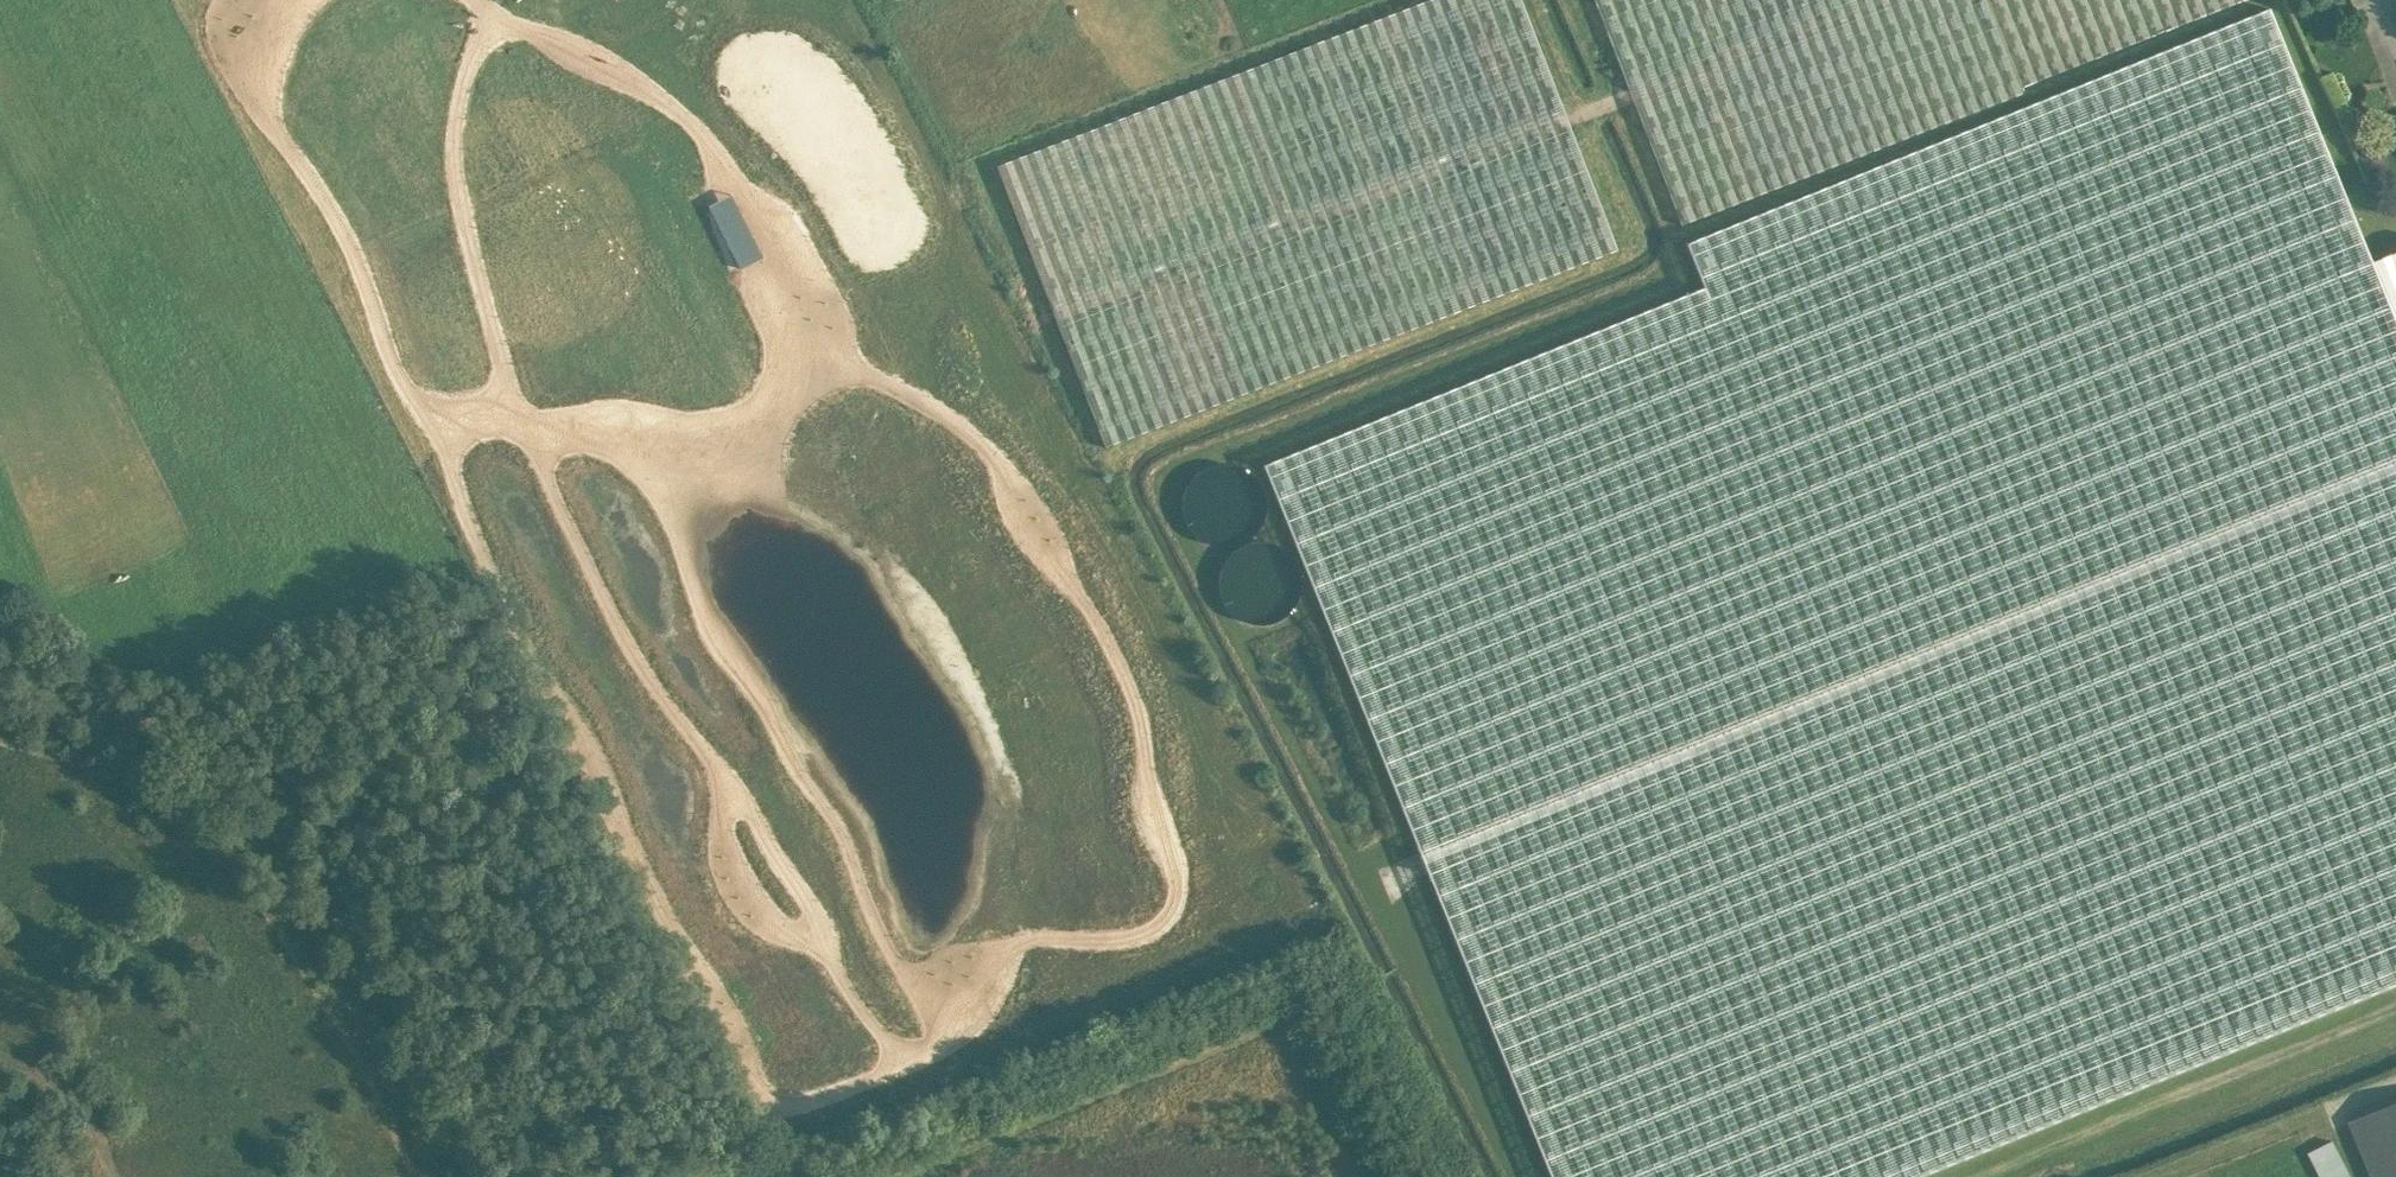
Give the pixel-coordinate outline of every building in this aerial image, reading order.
[(997,166),(1106,447),(1618,249),(1522,0),(1428,0),(997,166)] [(1682,224),(2023,92),(2021,87),(2241,0),(1595,0),(1682,224)] [(2371,261),(2269,8),(1686,243),(1704,287),(1264,465),(1551,1176),(1915,1176),(2395,983),(2395,251),(2371,261)] [(1285,557),(1233,565),(1241,617),(1293,609),(1285,557)] [(2346,1121),(2369,1176),(2395,1176),(2395,1101),(2346,1121)] [(2312,1149),(2324,1176),(2357,1176),(2339,1137),(2312,1149)]
